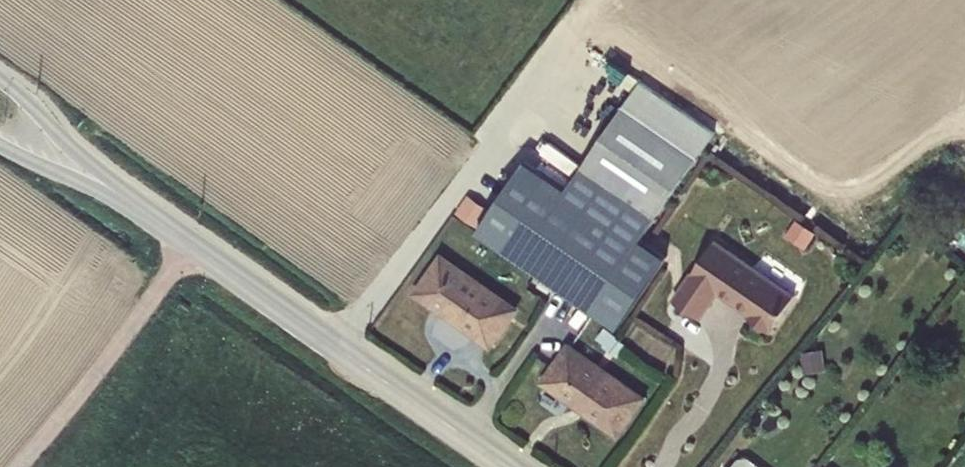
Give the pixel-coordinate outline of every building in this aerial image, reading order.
[(712,141),(636,92),(566,203),(524,176),(478,247),(621,340),(667,268),(642,251),(712,141)] [(714,249),(673,309),(700,327),(718,300),(737,314),(739,311),(749,318),(747,321),(751,323),(748,326),(752,329),(753,334),(760,339),(765,338),(769,341),(794,305),(714,249)] [(446,267),(419,303),(492,356),(518,321),(446,267)] [(739,311),(737,314),(747,321),(749,318),(739,311)] [(573,359),(547,396),(619,448),(645,412),(573,359)]
